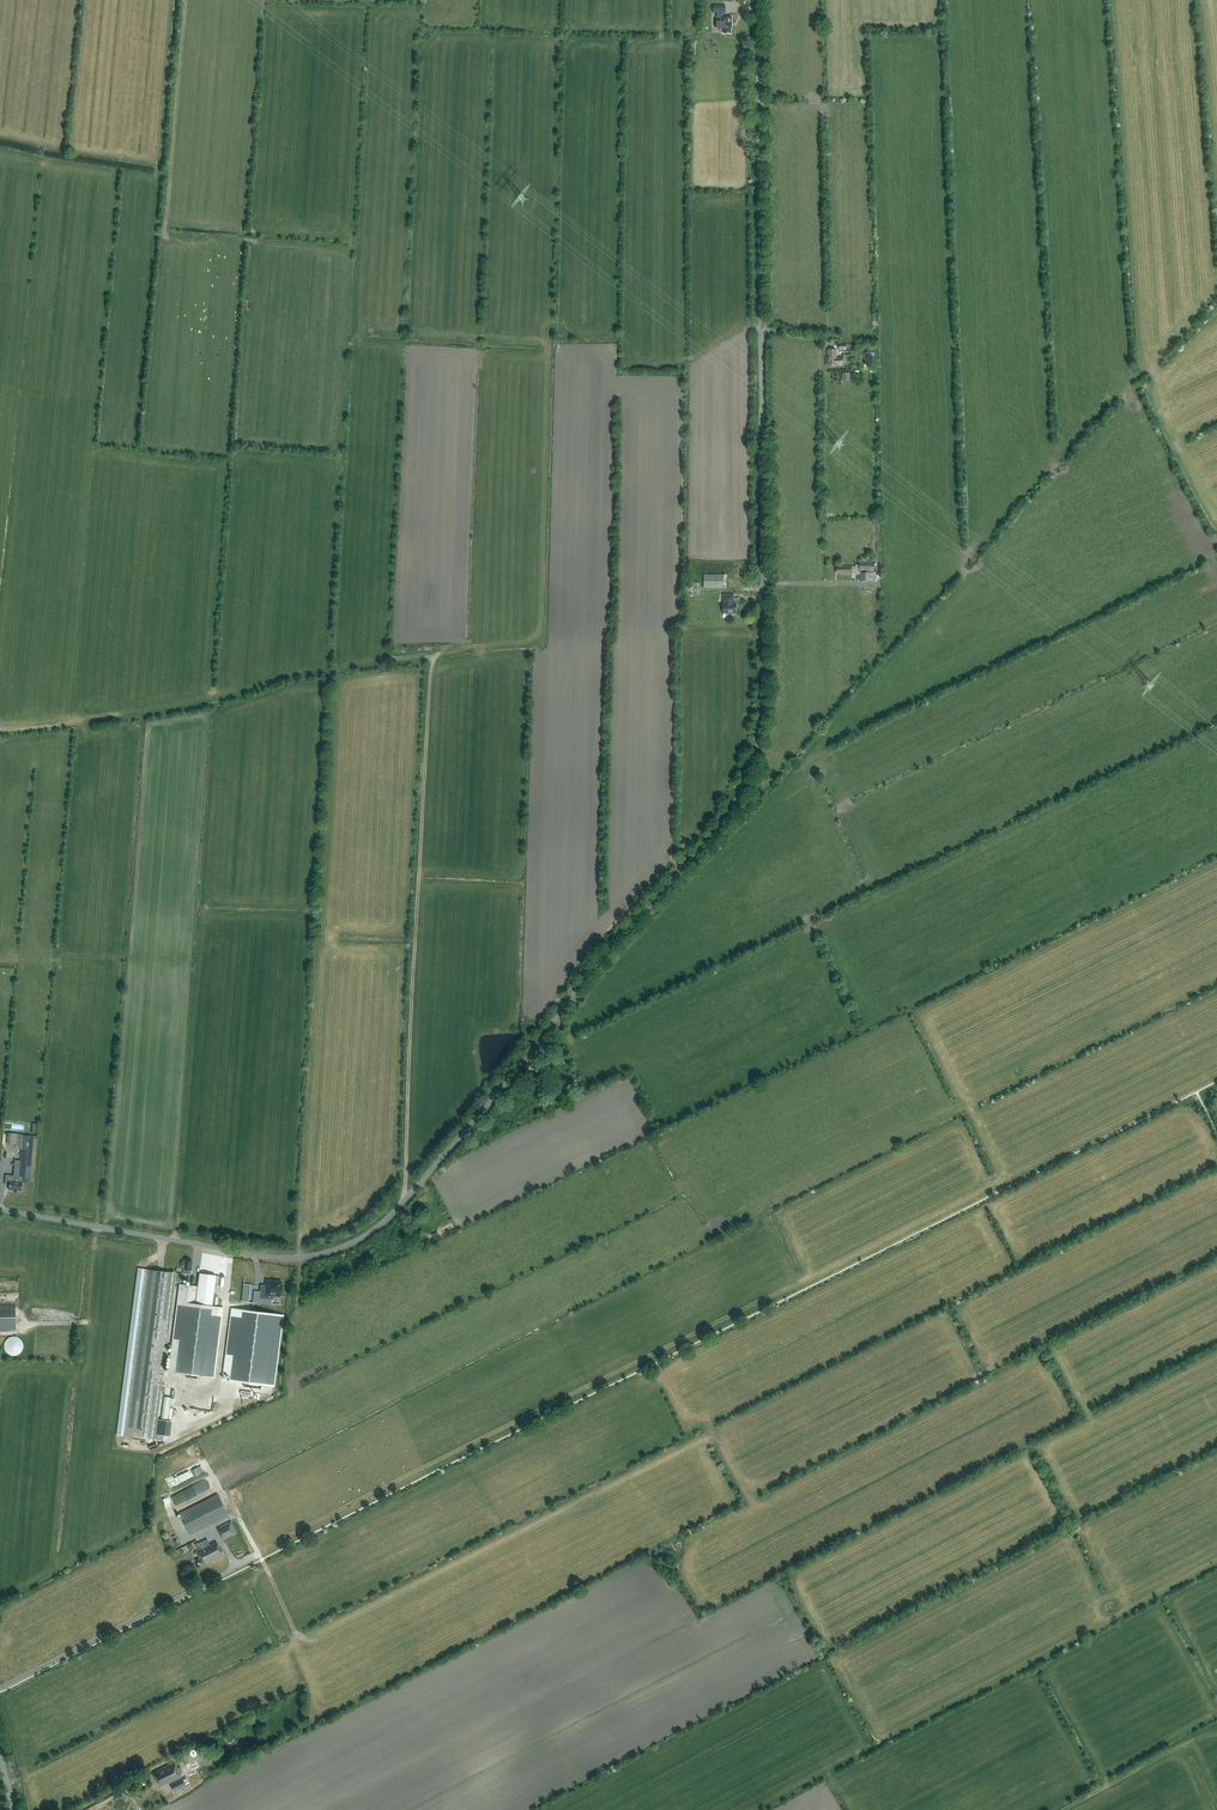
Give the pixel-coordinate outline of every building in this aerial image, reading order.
[(732,16),(721,16),(721,21),(713,21),(713,22),(716,21),(717,27),(720,27),(720,28),(721,28),(721,27),(722,27),(722,28),(724,28),(724,33),(725,33),(725,34),(731,34),(731,28),(732,28),(732,16)] [(837,365),(842,365),(842,358),(837,359),(837,350),(828,350),(828,366),(837,366),(837,365)] [(859,562),(859,565),(856,565),(856,567),(852,567),(852,566),(839,566),(839,568),(837,568),(837,573),(839,573),(839,575),(852,575),(852,574),(860,574),(860,581),(876,581),(876,571),(874,571),(874,563),(877,563),(877,559),(859,559),(859,562)] [(724,575),(704,575),(704,588),(724,588),(724,575)] [(691,595),(700,595),(700,583),(692,583),(692,588),(691,588),(691,595)] [(723,604),(723,613),(731,613),(732,614),(734,614),(735,613),(736,613),(736,604),(733,604),(733,595),(724,595),(724,604),(723,604)] [(29,1132),(38,1132),(38,1123),(29,1122),(29,1132)] [(7,1144),(16,1144),(16,1133),(8,1133),(7,1144)] [(6,1175),(5,1184),(10,1184),(9,1190),(22,1191),(23,1182),(23,1177),(30,1178),(34,1136),(23,1135),(21,1160),(19,1176),(14,1176),(6,1175)] [(184,1268),(183,1269),(184,1269),(183,1274),(188,1275),(187,1281),(190,1282),(190,1284),(194,1284),(195,1277),(190,1277),(190,1275),(191,1275),(192,1261),(185,1260),(184,1261),(183,1261),(182,1262),(181,1267),(182,1268),(184,1268)] [(137,1268),(116,1434),(124,1435),(135,1437),(144,1438),(155,1439),(176,1273),(145,1269),(137,1268)] [(216,1275),(199,1273),(196,1303),(212,1305),(216,1275)] [(261,1286),(260,1298),(272,1299),(273,1295),(280,1295),(280,1291),(281,1291),(282,1286),(280,1286),(281,1282),(267,1281),(267,1286),(261,1286)] [(180,1284),(168,1372),(214,1378),(223,1307),(195,1304),(198,1286),(180,1284)] [(0,1305),(0,1330),(16,1330),(15,1304),(0,1305)] [(244,1386),(261,1389),(261,1385),(274,1387),(283,1315),(231,1308),(223,1374),(229,1375),(229,1381),(244,1383),(244,1386)] [(23,1348),(23,1347),(23,1345),(23,1344),(23,1342),(22,1341),(21,1340),(20,1339),(19,1338),(17,1337),(16,1337),(14,1336),(13,1336),(11,1337),(10,1337),(9,1338),(8,1338),(7,1339),(6,1340),(5,1342),(5,1343),(4,1344),(4,1346),(4,1347),(5,1349),(5,1350),(6,1352),(7,1353),(8,1354),(9,1355),(11,1355),(12,1355),(14,1355),(15,1355),(17,1355),(18,1354),(20,1353),(21,1352),(22,1351),(22,1350),(23,1348)] [(164,1396),(162,1419),(170,1420),(171,1405),(174,1405),(175,1397),(164,1396)] [(190,1535),(228,1516),(217,1494),(179,1513),(190,1535)] [(167,1509),(174,1507),(169,1495),(163,1498),(167,1509)] [(217,1528),(223,1540),(236,1533),(231,1521),(217,1528)] [(206,1564),(223,1555),(216,1541),(210,1544),(207,1539),(198,1543),(198,1542),(195,1544),(198,1550),(196,1551),(199,1559),(196,1560),(199,1566),(206,1562),(206,1564)] [(178,1769),(174,1762),(153,1773),(160,1788),(182,1777),(181,1775),(182,1774),(181,1770),(180,1767),(178,1769)] [(185,1786),(182,1779),(170,1785),(174,1792),(185,1786)]
